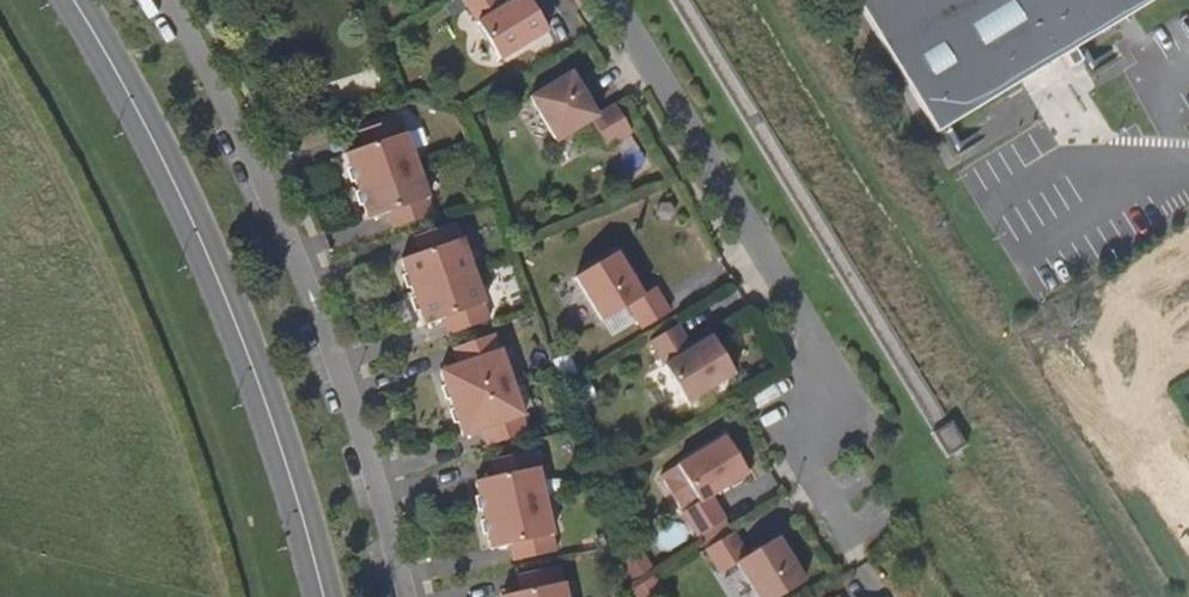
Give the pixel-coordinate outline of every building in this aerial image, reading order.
[(501,0),(463,0),(500,60),(547,31),(529,0),(514,0),(504,6),(501,0)] [(929,123),(1131,0),(855,0),(929,123)] [(597,116),(571,72),(530,97),(557,142),(591,121),(607,148),(631,133),(615,104),(597,116)] [(345,154),(357,186),(418,165),(406,132),(405,133),(400,117),(358,131),(364,147),(345,154)] [(418,165),(357,186),(368,219),(387,212),(393,228),(433,214),(428,198),(429,198),(418,165)] [(400,260),(411,292),(472,271),(460,238),(459,238),(453,222),(412,237),(418,253),(400,260)] [(616,252),(575,277),(602,321),(627,305),(642,329),(670,312),(654,288),(642,295),(616,252)] [(483,304),(472,271),(411,292),(423,325),(441,319),(447,335),(488,320),(482,304),(483,304)] [(677,325),(650,341),(687,403),(735,374),(712,337),(692,348),(677,325)] [(458,365),(439,371),(462,436),(481,430),(487,446),(527,432),(522,416),(523,415),(500,350),(499,350),(493,334),(452,348),(458,365)] [(748,474),(725,436),(677,465),(699,502),(682,512),(698,537),(725,520),(711,496),(748,474)] [(475,481),(490,548),(510,544),(513,561),(556,551),(552,534),(553,534),(538,467),(537,467),(533,450),(491,460),(495,477),(475,481)] [(733,532),(705,549),(720,573),(737,564),(758,596),(779,596),(804,581),(778,537),(747,556),(733,532)] [(503,596),(569,596),(565,582),(564,582),(561,566),(518,575),(522,591),(503,596)]
